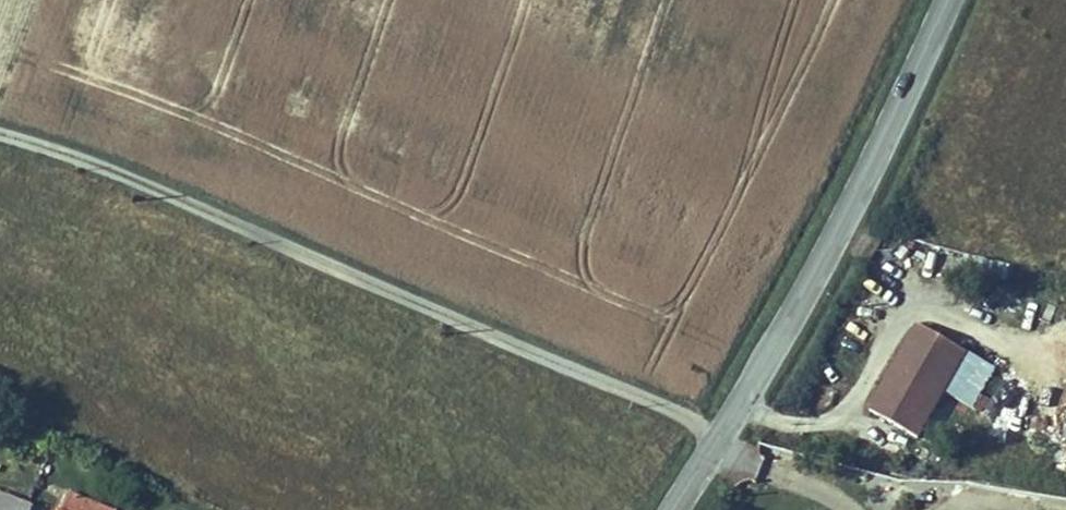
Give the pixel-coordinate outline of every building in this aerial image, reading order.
[(994,366),(918,324),(870,412),(919,438),(945,391),(972,406),(994,366)] [(27,500),(0,490),(0,509),(23,509),(27,500)]
